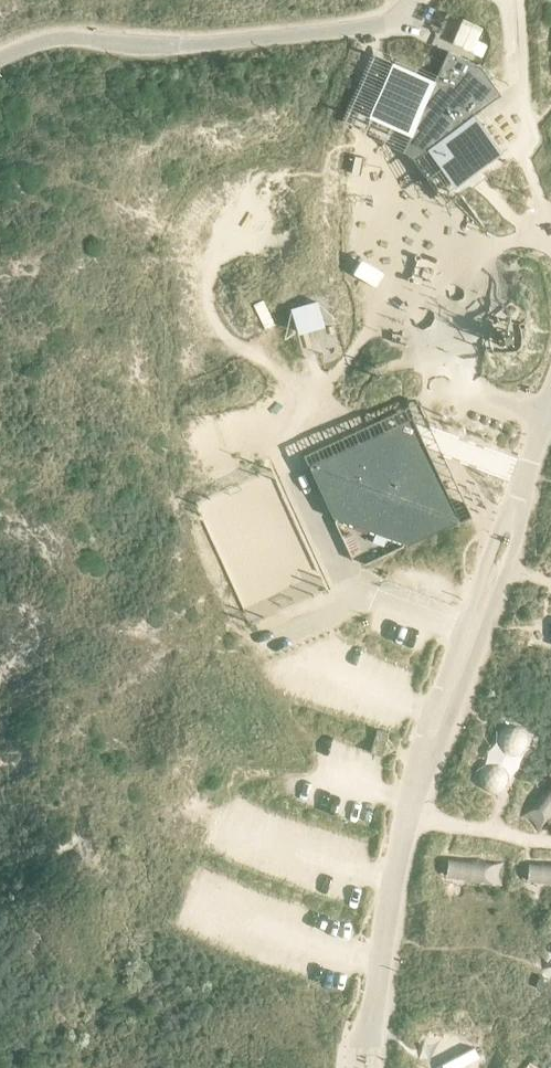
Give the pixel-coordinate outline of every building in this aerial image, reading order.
[(459,27),(446,24),(442,40),(483,50),(485,43),(478,41),(483,22),(461,17),(459,27)] [(442,64),(434,82),(392,63),(369,114),(421,137),(453,183),(472,170),(499,151),(473,114),(489,102),(470,77),(442,64)] [(384,271),(359,257),(350,273),(375,288),(384,271)] [(296,331),(325,323),(318,298),(290,305),(296,331)] [(332,517),(406,544),(459,520),(423,443),(409,438),(385,429),(308,465),(332,517)] [(508,752),(527,741),(516,724),(498,735),(508,752)] [(482,785),(498,787),(501,767),(485,765),(482,785)] [(537,828),(550,814),(550,786),(523,815),(537,828)] [(448,859),(447,878),(502,881),(503,861),(448,859)] [(550,882),(550,860),(529,859),(528,881),(550,882)]
